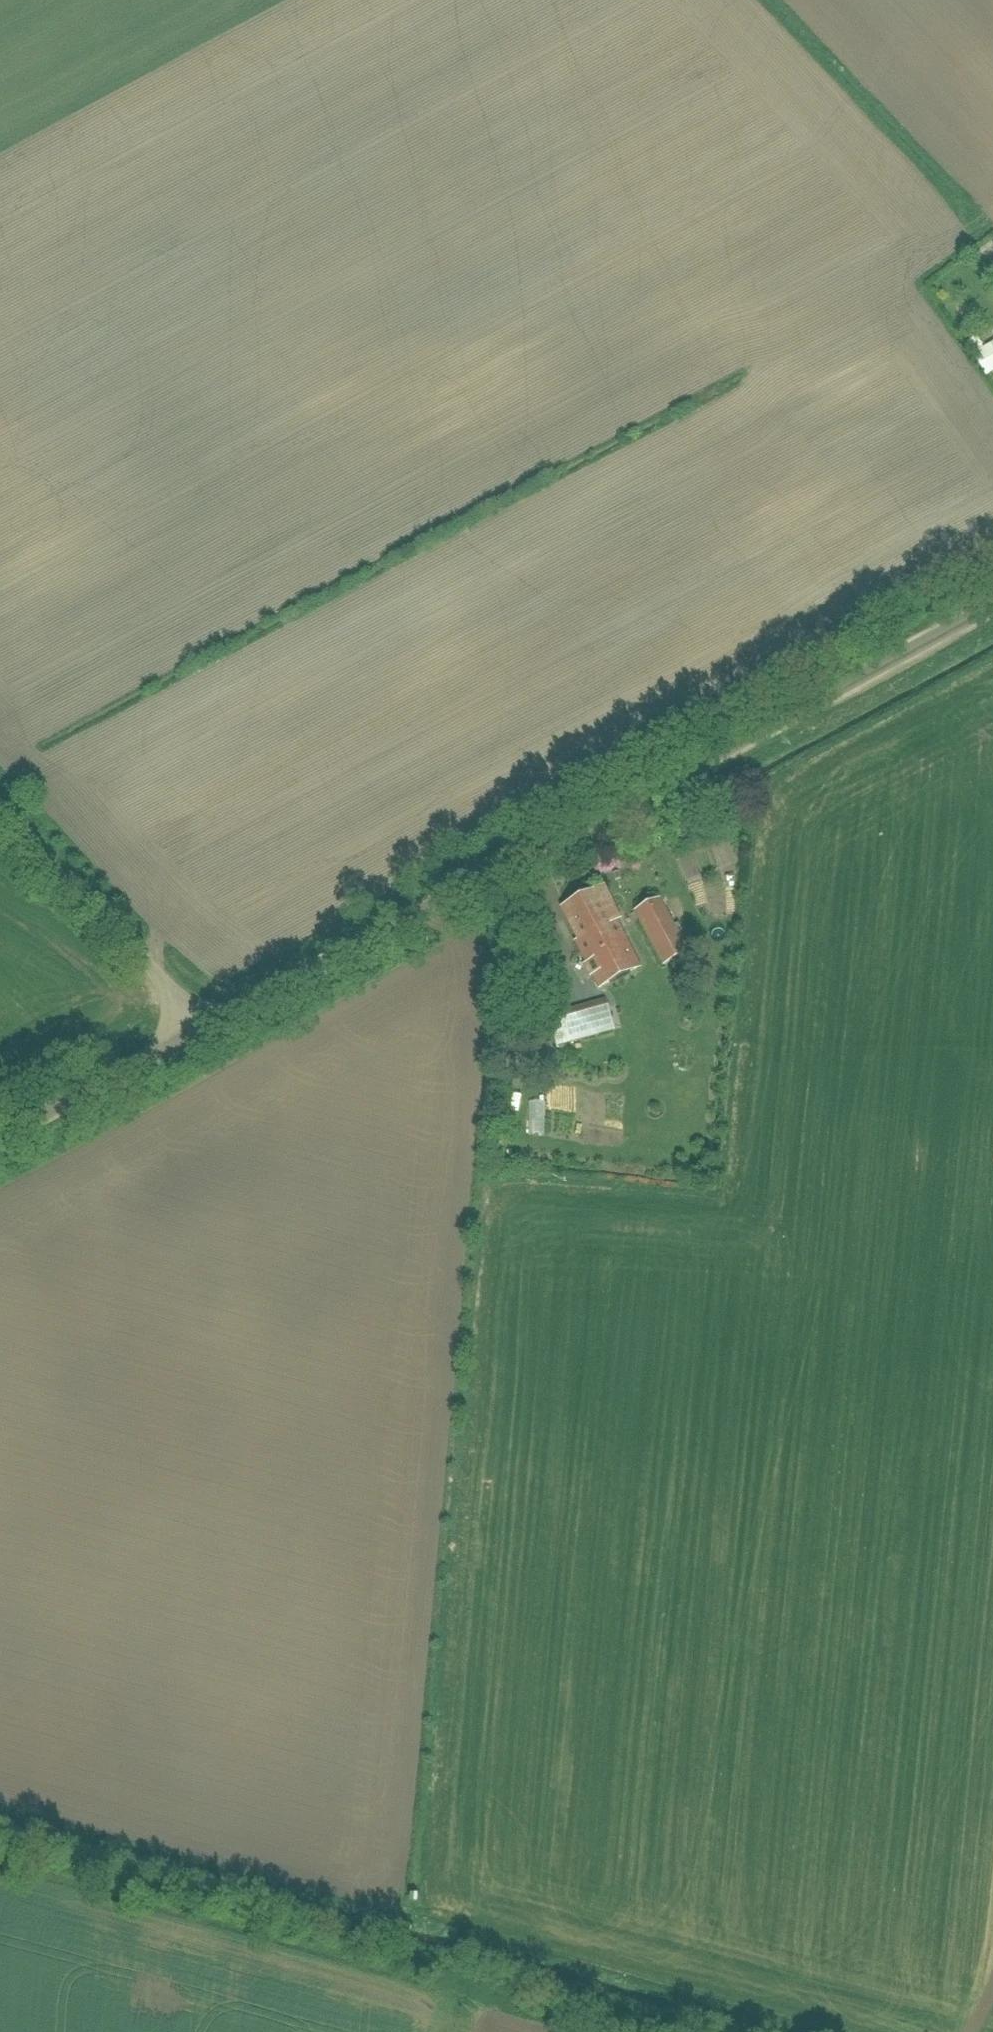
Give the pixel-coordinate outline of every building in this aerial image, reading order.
[(988,330),(968,344),(981,364),(992,356),(992,338),(988,330)] [(600,884),(556,903),(590,982),(634,964),(600,884)] [(654,896),(636,904),(661,960),(679,952),(654,896)] [(601,997),(546,1010),(551,1035),(606,1023),(601,997)]
